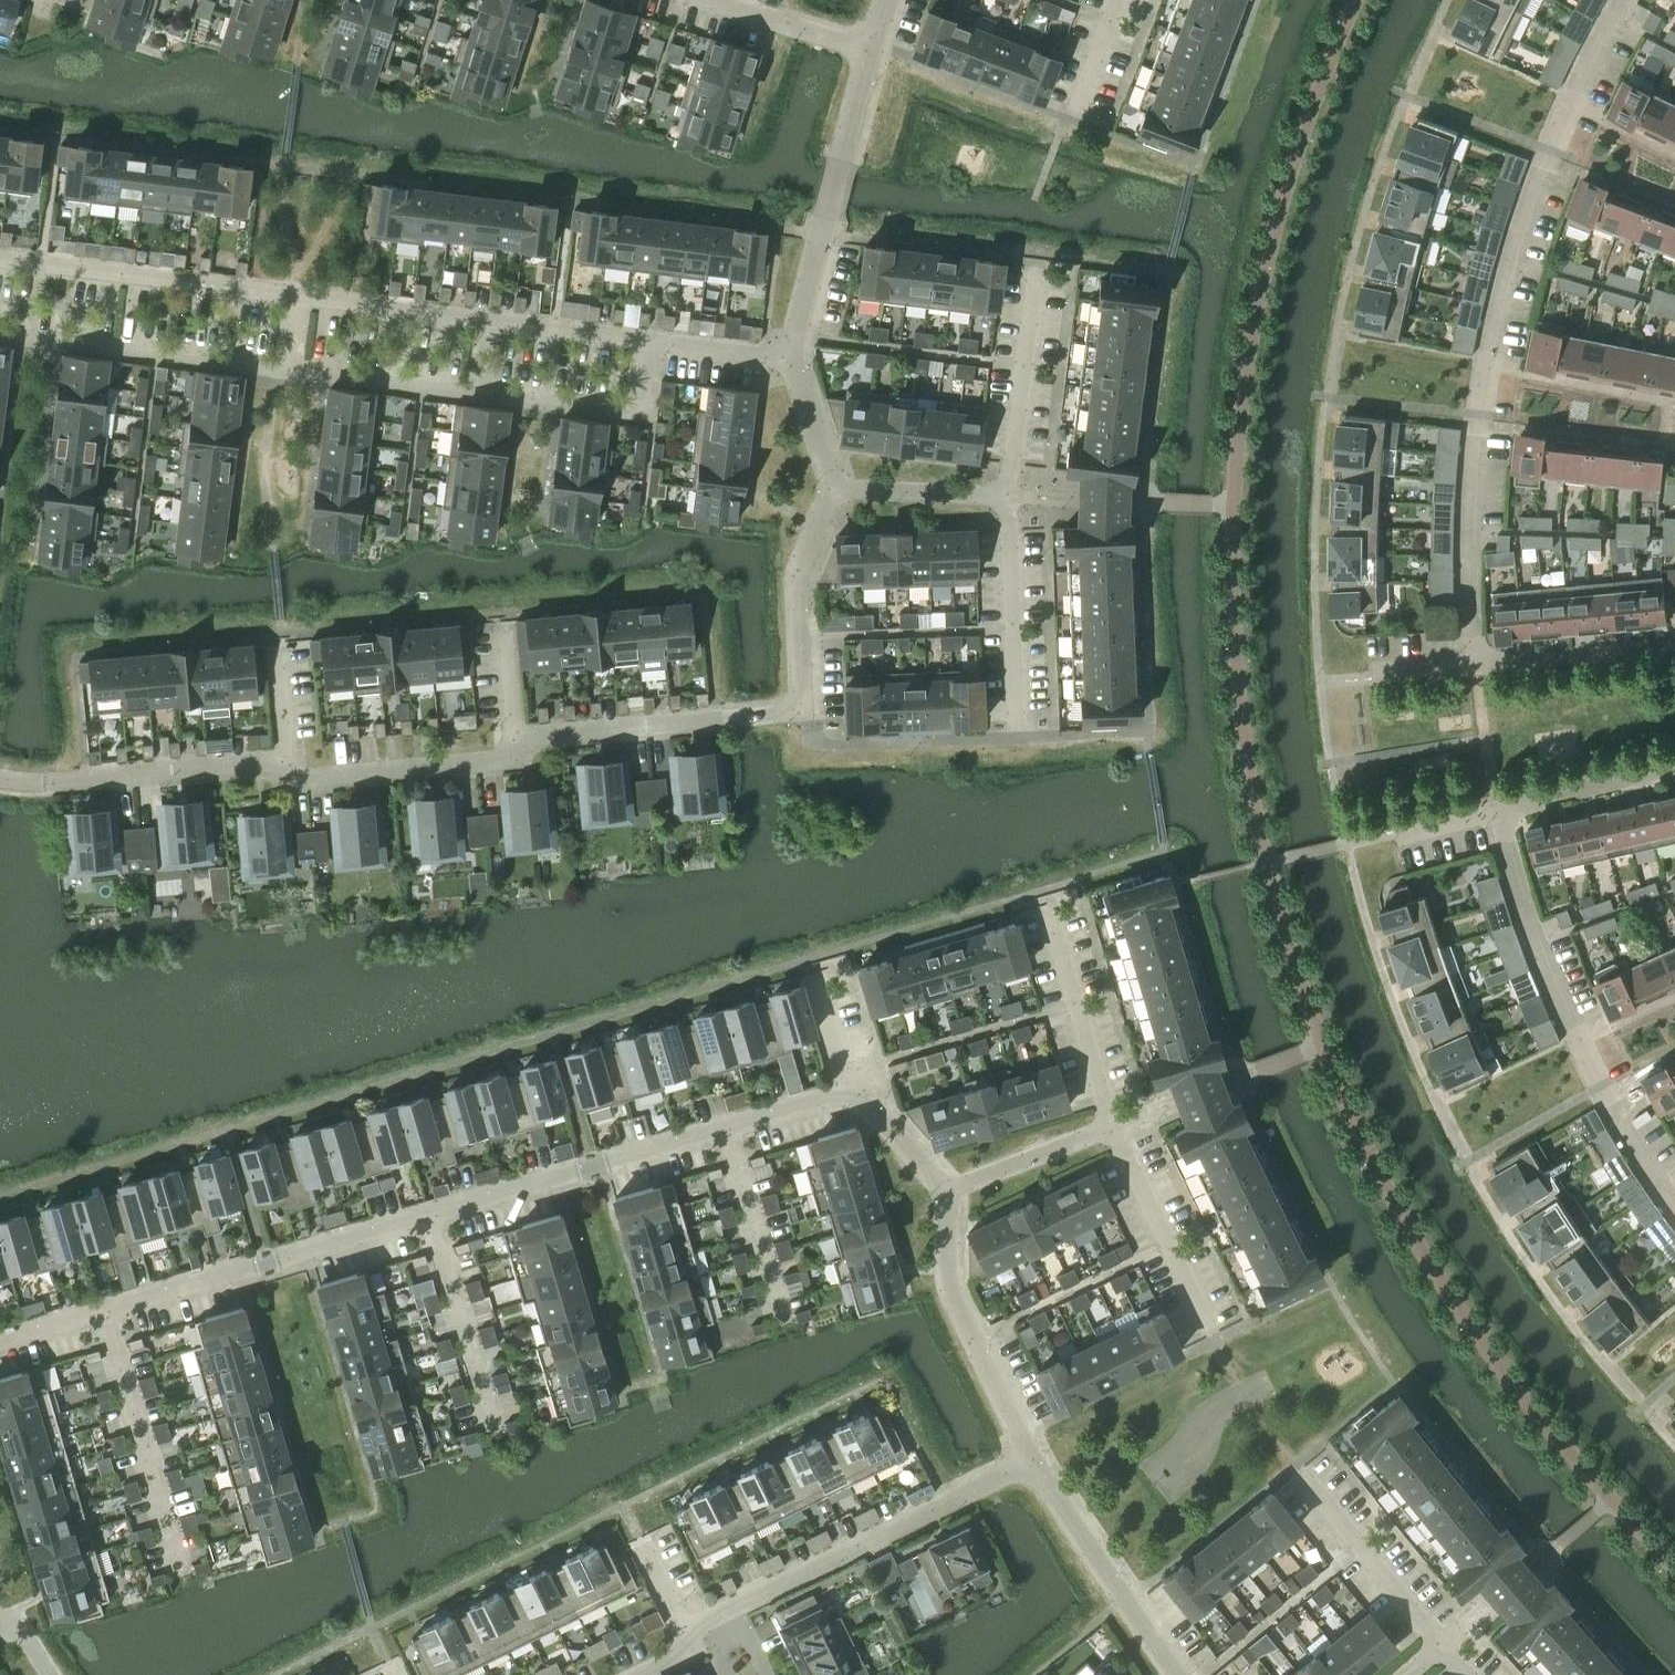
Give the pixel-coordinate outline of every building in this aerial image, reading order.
[(8,29),(17,2),(11,0),(0,0),(0,27),(8,29)] [(98,0),(96,0),(89,24),(111,31),(108,41),(132,48),(142,15),(143,14),(98,0)] [(143,14),(142,15),(151,18),(157,0),(98,0),(143,14)] [(179,0),(178,0),(175,9),(189,13),(192,4),(179,0)] [(198,6),(212,10),(215,2),(210,0),(200,0),(198,6)] [(232,17),(279,31),(286,8),(260,0),(237,0),(232,17)] [(286,8),(288,0),(260,0),(286,8)] [(345,1),(392,16),(397,0),(346,0),(345,1)] [(503,0),(483,0),(477,17),(524,31),(531,9),(503,0)] [(531,9),(533,0),(503,0),(531,9)] [(625,38),(633,14),(588,0),(586,0),(579,23),(625,38)] [(1052,3),(1044,0),(1039,13),(1047,17),(1052,3)] [(1214,0),(1177,0),(1167,28),(1222,48),(1237,8),(1214,0)] [(1237,8),(1240,0),(1214,0),(1237,8)] [(1499,0),(1468,0),(1462,12),(1512,37),(1524,13),(1499,0)] [(1524,13),(1531,0),(1499,0),(1524,13)] [(392,16),(345,1),(338,24),(385,39),(385,37),(392,16)] [(1061,6),(1052,3),(1047,17),(1056,20),(1061,7),(1061,6)] [(212,10),(198,6),(195,15),(209,20),(212,10)] [(1061,7),(1056,20),(1068,25),(1073,11),(1061,7)] [(952,10),(949,19),(950,19),(934,60),(955,68),(971,27),(973,28),(976,19),(952,10)] [(950,19),(949,19),(927,11),(912,52),(934,60),(950,19)] [(1652,11),(1651,11),(1642,27),(1654,33),(1663,17),(1652,12),(1652,11)] [(1462,12),(1454,30),(1458,32),(1453,43),(1454,43),(1456,41),(1500,62),(1512,37),(1462,12)] [(414,22),(428,27),(431,18),(417,13),(414,22)] [(279,31),(232,17),(222,51),(246,58),(249,48),(272,55),(279,31)] [(477,17),(471,38),(470,40),(517,54),(524,31),(477,17)] [(437,20),(434,28),(448,33),(451,24),(437,20)] [(428,27),(414,22),(411,32),(425,36),(428,27)] [(185,27),(171,23),(168,32),(182,36),(185,27)] [(625,38),(579,23),(572,46),(618,61),(619,59),(625,38)] [(1587,32),(1586,32),(1568,23),(1562,33),(1582,43),(1588,32),(1587,32)] [(385,39),(338,24),(331,47),(378,61),(377,62),(387,65),(395,40),(385,37),(385,39)] [(992,35),(976,76),(998,84),(1016,34),(994,26),(991,35),(992,35)] [(971,27),(955,68),(976,76),(992,35),(991,35),(973,28),(971,27)] [(448,33),(434,28),(431,38),(445,42),(448,33)] [(1222,48),(1167,28),(1153,65),(1208,86),(1222,48)] [(1670,28),(1665,39),(1674,45),(1674,31),(1670,28)] [(1582,43),(1562,33),(1557,43),(1576,52),(1575,53),(1577,54),(1582,43)] [(1016,34),(998,84),(1019,92),(1037,42),(1016,34)] [(470,40),(471,38),(461,35),(453,61),(463,64),(463,63),(510,77),(517,54),(470,40)] [(647,45),(661,49),(664,40),(650,36),(647,45)] [(711,38),(704,61),(704,62),(750,77),(758,53),(711,38)] [(671,42),(668,51),(682,55),(685,46),(671,42)] [(1060,50),(1037,42),(1019,92),(1042,100),(1060,50)] [(1666,61),(1671,50),(1657,42),(1651,53),(1666,61)] [(661,49),(647,45),(644,54),(659,58),(661,49)] [(572,46),(565,69),(621,86),(628,62),(619,59),(618,61),(572,46)] [(378,61),(331,47),(324,71),(345,78),(342,88),(367,95),(377,62),(378,61)] [(1666,61),(1674,66),(1674,52),(1671,50),(1666,61)] [(682,55),(668,51),(665,60),(679,64),(682,55)] [(441,56),(427,52),(424,61),(438,65),(441,56)] [(695,58),(687,82),(743,100),(750,77),(704,62),(704,61),(695,58)] [(402,59),(400,68),(414,72),(417,63),(402,59)] [(463,63),(463,64),(452,97),(477,104),(480,94),(502,101),(510,77),(463,63)] [(1208,86),(1153,65),(1137,109),(1144,112),(1144,110),(1192,128),(1192,127),(1208,86)] [(414,72),(400,68),(397,77),(411,81),(414,72)] [(621,86),(565,69),(557,93),(579,100),(576,110),(601,117),(604,107),(613,110),(621,86)] [(1559,89),(1564,78),(1563,78),(1544,69),(1540,79),(1539,78),(1539,80),(1559,89)] [(1635,126),(1636,125),(1635,125),(1650,93),(1655,83),(1633,73),(1612,115),(1635,126)] [(633,91),(647,95),(650,86),(636,82),(633,91)] [(743,100),(687,82),(680,106),(689,109),(689,108),(736,122),(743,100)] [(656,88),(654,97),(668,101),(670,92),(656,88)] [(647,95),(633,91),(631,99),(645,103),(647,95)] [(1672,104),(1650,93),(1635,125),(1636,125),(1657,135),(1672,104)] [(668,101),(654,97),(651,105),(665,110),(668,101)] [(1672,104),(1657,135),(1674,144),(1674,105),(1672,104)] [(689,108),(689,109),(679,142),(704,150),(707,140),(729,146),(736,122),(689,108)] [(1144,110),(1144,112),(1136,131),(1145,135),(1142,142),(1157,148),(1160,140),(1188,151),(1197,128),(1192,127),(1192,128),(1144,110)] [(1418,127),(1413,125),(1406,143),(1449,158),(1450,157),(1459,132),(1421,118),(1418,127)] [(7,191),(13,138),(0,137),(0,190),(7,191)] [(50,143),(13,138),(7,191),(33,194),(37,161),(48,162),(50,143)] [(1406,143),(1400,161),(1405,163),(1402,171),(1440,184),(1440,185),(1449,188),(1459,161),(1450,157),(1449,158),(1406,143)] [(91,202),(97,149),(60,144),(58,163),(69,165),(64,198),(91,202)] [(97,149),(91,202),(117,205),(118,195),(117,195),(122,152),(97,149)] [(1530,159),(1508,151),(1508,153),(1505,162),(1524,170),(1525,171),(1530,159)] [(148,155),(122,152),(117,195),(118,195),(141,198),(142,198),(148,155)] [(142,198),(141,198),(139,208),(167,211),(168,202),(167,202),(173,158),(148,155),(142,198)] [(198,161),(173,158),(167,202),(168,202),(192,205),(198,161)] [(198,161),(192,205),(217,208),(223,165),(198,161)] [(223,165),(217,208),(244,211),(247,187),(257,188),(260,169),(223,165)] [(1394,177),(1389,196),(1432,210),(1440,185),(1440,184),(1402,171),(1399,179),(1394,177)] [(1585,179),(1572,213),(1568,224),(1591,232),(1595,222),(1608,189),(1609,188),(1593,182),(1592,181),(1592,182),(1586,180),(1587,180),(1585,179)] [(395,240),(401,187),(364,183),(362,202),(372,203),(368,237),(395,240)] [(401,187),(395,240),(421,244),(422,234),(421,234),(426,190),(401,187)] [(1623,195),(1608,189),(1595,222),(1618,231),(1631,197),(1629,197),(1629,198),(1624,196),(1624,195),(1623,194),(1623,195)] [(451,194),(426,190),(421,234),(422,234),(446,237),(451,194)] [(1495,190),(1491,200),(1512,208),(1516,197),(1514,196),(1514,197),(1495,190)] [(451,194),(446,237),(471,240),(476,197),(451,194)] [(1389,196),(1383,214),(1388,216),(1386,224),(1425,235),(1425,234),(1432,210),(1389,196)] [(501,200),(476,197),(471,240),(496,243),(501,200)] [(1631,197),(1618,231),(1640,239),(1653,206),(1637,200),(1636,199),(1636,200),(1631,198),(1631,197)] [(526,203),(501,200),(496,243),(521,246),(526,203)] [(1512,208),(1491,200),(1487,211),(1507,218),(1508,219),(1512,208)] [(526,203),(521,246),(547,250),(550,225),(561,227),(564,208),(526,203)] [(1653,206),(1640,239),(1663,247),(1674,215),(1674,214),(1668,212),(1669,212),(1668,211),(1668,212),(1653,206)] [(604,267),(611,214),(574,209),(571,228),(582,229),(578,263),(604,267)] [(611,214),(604,267),(629,270),(636,217),(611,214)] [(1663,247),(1674,252),(1674,215),(1663,247)] [(661,220),(636,217),(629,270),(654,273),(661,220)] [(661,220),(654,273),(679,276),(686,223),(661,220)] [(711,226),(686,223),(679,276),(706,280),(707,270),(706,270),(711,226)] [(1378,231),(1373,249),(1418,261),(1417,262),(1427,264),(1434,237),(1425,234),(1425,235),(1386,224),(1383,232),(1378,231)] [(736,230),(711,226),(706,270),(707,270),(731,273),(736,230)] [(736,230),(731,273),(757,276),(760,252),(771,253),(773,234),(736,230)] [(0,244),(0,245),(10,247),(12,232),(2,231),(0,244)] [(1479,239),(1476,249),(1497,256),(1500,245),(1499,244),(1499,245),(1479,239)] [(73,255),(84,256),(85,242),(75,240),(73,255)] [(100,243),(98,258),(109,259),(110,245),(100,243)] [(882,301),(889,249),(865,245),(858,298),(882,301)] [(123,261),(134,262),(135,248),(125,247),(123,261)] [(911,251),(889,249),(882,301),(904,304),(911,251)] [(1373,249),(1368,268),(1374,269),(1372,278),(1411,287),(1417,262),(1418,261),(1373,249)] [(1497,256),(1476,249),(1473,260),(1493,266),(1494,267),(1497,256)] [(150,250),(148,264),(159,265),(161,251),(150,250)] [(933,254),(911,251),(904,304),(927,307),(933,254)] [(173,267),(184,269),(186,254),(175,253),(173,267)] [(933,254),(927,307),(949,310),(956,257),(933,254)] [(198,270),(209,272),(211,257),(200,256),(198,270)] [(956,257),(949,310),(971,313),(978,260),(956,257)] [(1576,274),(1580,263),(1564,258),(1560,270),(1576,274)] [(1002,263),(978,260),(971,313),(995,316),(1002,263)] [(235,275),(246,276),(248,262),(237,261),(235,275)] [(1580,263),(1576,274),(1592,279),(1596,267),(1580,263)] [(1623,288),(1626,276),(1610,271),(1607,283),(1623,288)] [(1090,299),(1090,300),(1153,308),(1155,286),(1125,282),(1126,274),(1110,272),(1109,280),(1100,279),(1098,300),(1090,299)] [(351,290),(362,291),(363,277),(353,275),(351,290)] [(1571,292),(1575,281),(1559,276),(1555,288),(1571,292)] [(1642,281),(1626,276),(1623,288),(1639,292),(1642,281)] [(1364,285),(1360,304),(1405,313),(1411,287),(1372,278),(1370,286),(1364,285)] [(388,294),(399,296),(400,281),(390,280),(388,294)] [(1591,285),(1575,281),(1571,292),(1587,297),(1591,285)] [(413,297),(424,299),(425,284),(415,283),(413,297)] [(438,301),(449,302),(451,288),(440,286),(438,301)] [(1463,299),(1484,305),(1487,293),(1486,293),(1465,288),(1463,299)] [(1655,288),(1652,299),(1668,304),(1671,292),(1655,288)] [(463,304),(474,305),(476,291),(465,289),(463,304)] [(1617,306),(1621,294),(1605,289),(1602,301),(1617,306)] [(490,293),(489,307),(499,308),(501,294),(490,293)] [(1637,298),(1621,294),(1617,306),(1633,310),(1637,298)] [(515,296),(514,310),(524,311),(526,297),(515,296)] [(1484,305),(1463,299),(1460,310),(1480,315),(1482,316),(1484,305)] [(1668,304),(1652,299),(1648,311),(1664,315),(1668,304)] [(564,300),(562,316),(572,317),(574,301),(564,300)] [(1090,300),(1084,342),(1143,349),(1148,310),(1152,310),(1153,308),(1090,300)] [(1405,313),(1360,304),(1356,322),(1360,323),(1359,333),(1400,340),(1405,313)] [(1668,304),(1664,315),(1674,318),(1674,306),(1668,304)] [(597,321),(599,306),(589,305),(587,319),(597,321)] [(614,308),(612,323),(623,324),(624,310),(614,308)] [(637,326),(648,327),(649,313),(639,311),(637,326)] [(662,329),(673,330),(675,316),(664,315),(662,329)] [(689,318),(687,332),(698,333),(700,319),(689,318)] [(742,333),(743,320),(726,319),(725,333),(742,333)] [(714,321),(712,335),(723,336),(725,322),(714,321)] [(1565,326),(1540,321),(1531,366),(1533,366),(1539,367),(1539,368),(1540,368),(1557,371),(1557,370),(1556,369),(1563,335),(1564,335),(1565,326)] [(761,327),(751,326),(749,340),(760,341),(761,327)] [(877,341),(879,327),(869,326),(868,340),(877,341)] [(888,328),(879,327),(877,341),(886,342),(888,328)] [(922,347),(924,333),(914,331),(913,346),(922,347)] [(924,333),(922,347),(931,348),(933,334),(924,333)] [(1587,340),(1564,335),(1563,335),(1556,369),(1557,370),(1572,373),(1573,373),(1578,374),(1580,375),(1587,340)] [(967,352),(968,338),(959,337),(957,351),(967,352)] [(978,339),(968,338),(967,352),(976,354),(978,339)] [(1474,355),(1476,343),(1475,342),(1474,343),(1454,339),(1452,349),(1451,350),(1474,355)] [(1610,345),(1587,340),(1580,375),(1580,374),(1586,375),(1586,376),(1587,376),(1603,379),(1610,345)] [(1143,349),(1084,342),(1079,384),(1137,392),(1143,349)] [(1633,349),(1610,345),(1603,379),(1619,382),(1620,383),(1620,382),(1625,383),(1625,384),(1626,384),(1633,349)] [(6,374),(9,348),(0,347),(0,373),(6,374)] [(1633,349),(1626,384),(1627,384),(1627,383),(1633,384),(1633,385),(1634,385),(1650,388),(1657,354),(1633,349)] [(874,367),(876,353),(866,352),(864,366),(874,367)] [(876,353),(874,367),(883,368),(885,354),(876,353)] [(1650,388),(1666,391),(1666,392),(1667,392),(1667,391),(1672,392),(1672,393),(1674,393),(1674,388),(1674,357),(1657,354),(1650,388)] [(64,355),(61,381),(104,387),(108,360),(64,355)] [(919,373),(920,359),(911,357),(909,372),(919,373)] [(920,359),(919,373),(928,374),(930,360),(920,359)] [(963,378),(965,364),(956,363),(954,377),(963,378)] [(965,364),(963,378),(973,380),(974,365),(965,364)] [(196,398),(239,404),(242,377),(194,371),(190,399),(196,399),(196,398)] [(138,376),(136,391),(147,392),(149,377),(138,376)] [(153,393),(164,394),(166,380),(155,378),(153,393)] [(61,381),(58,406),(101,412),(104,387),(61,381)] [(1079,384),(1074,427),(1132,434),(1137,392),(1079,384)] [(710,386),(707,411),(707,413),(750,418),(753,392),(710,386)] [(330,388),(327,415),(370,420),(373,393),(330,388)] [(864,445),(870,393),(847,390),(846,400),(825,397),(837,432),(841,433),(840,442),(864,445)] [(147,392),(136,391),(135,405),(145,406),(147,392)] [(870,393),(864,445),(886,448),(892,402),(893,402),(894,396),(870,393)] [(672,408),(673,398),(659,396),(658,406),(672,408)] [(196,399),(193,422),(193,423),(236,429),(239,404),(196,398),(196,399)] [(937,408),(931,454),(953,457),(960,404),(936,401),(935,408),(937,408)] [(914,405),(893,402),(892,402),(886,448),(908,451),(914,405)] [(152,403),(150,418),(161,419),(163,405),(152,403)] [(461,432),(505,437),(508,411),(455,404),(452,432),(461,433),(461,432)] [(984,407),(960,404),(953,457),(977,460),(984,407)] [(914,405),(908,451),(931,454),(937,408),(935,408),(914,405)] [(101,412),(58,406),(55,432),(98,437),(98,436),(101,412)] [(404,410),(402,424),(413,425),(414,411),(404,410)] [(698,410),(694,437),(747,443),(750,418),(707,413),(707,411),(698,410)] [(419,426),(430,427),(432,413),(421,411),(419,426)] [(370,420),(327,415),(324,440),(367,445),(370,420)] [(1340,424),(1339,443),(1384,447),(1387,424),(1387,420),(1347,415),(1346,424),(1340,424)] [(161,419),(150,418),(149,432),(159,433),(161,419)] [(563,418),(559,444),(602,449),(603,448),(606,423),(563,418)] [(183,421),(180,447),(233,454),(236,429),(193,423),(193,422),(183,421)] [(655,431),(669,433),(670,423),(656,421),(655,431)] [(413,425),(402,424),(400,438),(411,440),(413,425)] [(132,426),(130,441),(141,442),(143,428),(132,426)] [(1459,440),(1459,441),(1461,441),(1462,429),(1440,426),(1440,427),(1439,438),(1459,440)] [(1075,499),(1074,526),(1063,526),(1064,550),(1066,550),(1067,572),(1126,570),(1125,548),(1130,548),(1129,524),(1130,502),(1131,479),(1134,456),(1129,455),(1132,434),(1074,427),(1071,448),(1069,447),(1066,471),(1076,473),(1075,499)] [(98,437),(55,432),(52,456),(95,462),(95,463),(105,464),(108,437),(98,436),(98,437)] [(461,433),(458,455),(458,457),(501,462),(505,437),(461,432),(461,433)] [(1521,434),(1517,471),(1515,484),(1540,486),(1541,473),(1545,438),(1546,439),(1546,437),(1529,435),(1528,435),(1528,436),(1523,435),(1521,434)] [(418,437),(416,451),(427,453),(428,438),(418,437)] [(747,443),(694,437),(691,463),(696,463),(696,462),(744,468),(747,443)] [(1562,440),(1546,439),(1545,438),(1541,473),(1566,476),(1570,441),(1568,441),(1562,441),(1563,440),(1562,440)] [(634,439),(633,453),(645,455),(647,440),(634,439)] [(367,445),(324,440),(320,465),(364,470),(367,445)] [(141,442),(130,441),(128,455),(139,456),(141,442)] [(1570,441),(1566,476),(1589,479),(1593,444),(1576,442),(1577,441),(1576,441),(1576,442),(1570,441)] [(652,456),(666,457),(668,444),(654,442),(652,456)] [(1384,447),(1339,443),(1337,462),(1341,462),(1340,471),(1382,474),(1384,447)] [(559,444),(556,469),(604,475),(604,476),(609,477),(612,449),(603,448),(602,449),(559,444)] [(1593,444),(1589,479),(1613,481),(1617,446),(1616,446),(1616,447),(1610,446),(1610,445),(1609,445),(1609,446),(1593,444)] [(1617,446),(1613,481),(1637,484),(1641,449),(1624,447),(1623,447),(1617,447),(1618,446),(1617,446)] [(233,454),(180,447),(176,473),(186,474),(229,479),(233,454)] [(1641,449),(1637,484),(1661,487),(1665,452),(1663,452),(1657,451),(1658,451),(1657,450),(1657,451),(1641,449)] [(427,453),(416,451),(414,465),(425,467),(427,453)] [(645,455),(633,453),(631,467),(644,468),(645,455)] [(144,468),(155,470),(156,455),(146,454),(144,468)] [(449,454),(445,480),(498,487),(501,462),(458,457),(458,455),(449,454)] [(52,456),(48,481),(92,487),(95,463),(95,462),(52,456)] [(395,474),(406,476),(408,461),(397,460),(395,474)] [(696,462),(696,463),(692,488),(698,489),(698,488),(741,493),(744,468),(696,462)] [(364,470),(320,465),(317,490),(361,495),(361,494),(364,470)] [(649,482),(659,483),(661,468),(650,467),(649,482)] [(1436,467),(1435,478),(1457,480),(1458,468),(1456,468),(1456,469),(1436,467)] [(155,470),(144,468),(142,482),(153,483),(155,470)] [(604,475),(556,469),(553,494),(596,499),(596,501),(601,502),(604,476),(604,475)] [(1335,479),(1335,498),(1381,501),(1382,474),(1340,471),(1340,480),(1335,479)] [(186,474),(183,499),(226,504),(229,479),(186,474)] [(406,476),(395,474),(394,488),(404,490),(406,476)] [(126,476),(124,491),(134,492),(136,478),(126,476)] [(1457,480),(1435,478),(1434,489),(1455,491),(1456,491),(1457,480)] [(498,487),(445,480),(442,507),(452,508),(452,507),(495,512),(498,487)] [(48,481),(45,506),(89,512),(89,511),(92,487),(48,481)] [(659,483),(649,482),(647,494),(658,496),(659,483)] [(1668,482),(1666,503),(1674,504),(1674,483),(1668,482)] [(410,501),(420,503),(422,488),(411,487),(410,501)] [(698,488),(698,489),(694,514),(697,515),(696,525),(719,528),(720,518),(737,520),(741,493),(698,488)] [(625,502),(625,503),(628,503),(628,504),(639,505),(641,490),(630,489),(628,503),(625,502)] [(361,495),(317,490),(314,515),(358,520),(357,521),(367,522),(370,495),(361,494),(361,495)] [(134,492),(124,491),(122,505),(133,506),(134,492)] [(596,499),(553,494),(550,521),(567,523),(565,534),(588,536),(590,526),(592,526),(596,501),(596,499)] [(1381,501),(1335,498),(1334,518),(1338,518),(1338,526),(1379,528),(1381,501)] [(183,499),(180,524),(223,529),(226,504),(183,499)] [(420,503),(410,501),(408,512),(419,514),(420,503)] [(628,503),(625,503),(623,513),(638,515),(639,505),(628,504),(628,503)] [(140,504),(138,518),(148,520),(150,505),(140,504)] [(89,512),(45,506),(42,532),(85,537),(85,538),(95,539),(98,512),(89,511),(89,512)] [(452,507),(452,508),(449,533),(451,533),(450,544),(473,547),(475,536),(492,538),(495,512),(452,507)] [(391,510),(389,524),(400,525),(402,512),(391,510)] [(358,520),(314,515),(311,541),(328,543),(327,554),(350,557),(352,546),(354,546),(357,521),(358,520)] [(1536,528),(1536,516),(1520,516),(1519,528),(1536,528)] [(1553,517),(1536,516),(1536,528),(1553,529),(1553,517)] [(1664,535),(1674,536),(1674,517),(1665,517),(1664,535)] [(148,520),(138,518),(136,532),(147,533),(148,520)] [(1433,518),(1432,529),(1454,530),(1455,518),(1453,518),(1453,519),(1433,518)] [(1584,530),(1584,518),(1568,518),(1567,530),(1584,530)] [(1601,518),(1584,518),(1584,530),(1601,531),(1601,518)] [(1617,534),(1633,534),(1634,534),(1634,522),(1618,522),(1617,534)] [(1634,522),(1634,534),(1648,535),(1651,535),(1651,523),(1634,522)] [(223,529),(180,524),(177,550),(179,550),(178,561),(201,564),(203,553),(220,556),(223,529)] [(385,524),(384,534),(399,536),(400,525),(389,524),(385,524)] [(1333,535),(1333,554),(1379,554),(1379,528),(1338,526),(1337,535),(1333,535)] [(119,527),(117,541),(128,542),(130,528),(119,527)] [(1454,530),(1432,529),(1432,540),(1453,541),(1454,541),(1454,530)] [(974,530),(950,532),(952,575),(950,575),(951,585),(976,583),(974,530)] [(85,537),(42,532),(39,558),(56,560),(55,571),(78,574),(79,563),(82,563),(85,538),(85,537)] [(928,532),(905,533),(907,586),(931,586),(931,576),(930,576),(928,532)] [(952,575),(950,532),(928,532),(930,576),(931,576),(950,575),(952,575)] [(907,586),(905,533),(883,534),(885,587),(907,586)] [(885,587),(883,534),(860,535),(862,588),(885,587)] [(1511,536),(1511,535),(1498,534),(1498,551),(1499,551),(1511,551),(1511,536)] [(1633,534),(1617,534),(1617,546),(1633,546),(1633,534)] [(1633,534),(1633,546),(1648,547),(1648,535),(1634,534),(1633,534)] [(837,546),(832,546),(818,580),(861,579),(861,588),(862,588),(860,535),(836,536),(837,546)] [(1538,547),(1538,535),(1523,535),(1523,547),(1538,547)] [(1554,536),(1538,535),(1538,547),(1554,548),(1554,536)] [(1664,535),(1663,554),(1674,555),(1674,536),(1664,535)] [(1586,549),(1587,537),(1571,536),(1571,548),(1586,549)] [(1587,537),(1586,549),(1602,549),(1602,537),(1587,537)] [(128,542),(117,541),(116,551),(127,552),(128,542)] [(1379,554),(1333,554),(1333,573),(1337,573),(1337,582),(1379,581),(1379,554)] [(1430,581),(1454,580),(1454,569),(1453,569),(1429,569),(1430,581)] [(1128,612),(1126,570),(1067,572),(1069,614),(1128,612)] [(1639,579),(1640,590),(1639,590),(1642,626),(1656,625),(1656,623),(1667,622),(1663,577),(1639,579)] [(1639,590),(1640,590),(1639,579),(1614,581),(1615,592),(1618,627),(1628,626),(1628,627),(1642,626),(1639,590)] [(1454,580),(1430,581),(1430,592),(1453,591),(1453,592),(1454,592),(1454,580)] [(1379,581),(1337,582),(1337,591),(1333,591),(1334,611),(1338,611),(1338,612),(1339,615),(1340,617),(1341,619),(1342,621),(1343,622),(1345,624),(1348,625),(1349,625),(1352,626),(1353,626),(1355,626),(1367,626),(1366,610),(1380,609),(1379,581)] [(1615,592),(1614,581),(1590,583),(1595,631),(1610,629),(1610,628),(1618,627),(1615,592)] [(1595,631),(1590,583),(1566,586),(1567,597),(1571,632),(1581,631),(1581,632),(1595,631)] [(1543,588),(1544,599),(1547,635),(1562,634),(1562,632),(1571,632),(1567,597),(1566,586),(1543,588)] [(1494,592),(1498,640),(1514,638),(1514,637),(1523,636),(1520,601),(1519,590),(1494,592)] [(1544,599),(1520,601),(1523,636),(1533,635),(1533,636),(1547,635),(1544,599)] [(698,603),(660,606),(665,655),(692,652),(689,623),(700,622),(698,603)] [(665,655),(660,606),(633,609),(638,658),(639,658),(665,655)] [(638,658),(633,609),(607,611),(612,660),(610,660),(610,666),(639,663),(639,658),(638,658)] [(607,611),(580,614),(585,663),(610,660),(612,660),(607,611)] [(954,626),(953,611),(944,611),(945,626),(954,626)] [(963,625),(963,611),(953,611),(954,626),(963,625)] [(1129,653),(1128,612),(1069,614),(1070,655),(1129,653)] [(909,627),(908,613),(899,613),(899,628),(909,627)] [(918,613),(908,613),(909,627),(918,627),(918,613)] [(580,614),(554,617),(559,665),(585,663),(580,614)] [(873,629),(872,614),(863,615),(864,629),(873,629)] [(864,629),(863,615),(854,615),(854,630),(864,629)] [(559,665),(554,617),(516,620),(521,669),(559,665)] [(467,625),(428,629),(432,677),(434,677),(471,674),(467,625)] [(428,629),(402,631),(406,680),(405,680),(406,685),(434,682),(434,677),(432,677),(428,629)] [(406,680),(402,631),(375,634),(380,682),(381,682),(405,680),(406,680)] [(380,682),(375,634),(349,636),(353,685),(352,685),(353,695),(382,692),(381,682),(380,682)] [(951,650),(950,635),(940,636),(940,650),(951,650)] [(961,635),(950,635),(951,650),(962,649),(961,635)] [(353,685),(349,636),(310,640),(312,659),(323,658),(326,687),(352,685),(353,685)] [(898,652),(909,651),(908,637),(897,637),(898,652)] [(871,653),(871,638),(860,639),(861,653),(871,653)] [(882,638),(871,638),(871,653),(882,653),(882,638)] [(261,644),(222,648),(226,697),(228,697),(266,693),(261,644)] [(222,648),(196,651),(201,699),(200,699),(201,709),(229,707),(228,697),(226,697),(222,648)] [(201,699),(196,651),(170,653),(175,702),(200,699),(201,699)] [(170,653),(143,656),(147,704),(149,704),(175,702),(170,653)] [(1131,694),(1129,653),(1070,655),(1072,698),(1135,696),(1135,694),(1131,694)] [(147,704),(143,656),(117,658),(122,707),(121,707),(122,717),(149,714),(149,704),(147,704)] [(122,707),(117,658),(79,662),(81,681),(91,680),(94,710),(121,707),(122,707)] [(952,670),(954,724),(982,722),(980,669),(952,670)] [(954,724),(952,670),(925,672),(928,725),(954,724)] [(928,725),(925,672),(897,673),(898,683),(899,683),(901,726),(928,725)] [(873,684),(874,684),(873,674),(844,675),(847,729),(875,727),(873,684)] [(898,683),(874,684),(873,684),(875,727),(901,726),(899,683),(898,683)] [(707,693),(694,694),(695,707),(708,706),(707,693)] [(670,709),(680,708),(679,694),(669,695),(670,709)] [(1136,718),(1135,696),(1072,698),(1072,700),(1080,700),(1081,720),(1090,720),(1090,728),(1107,727),(1106,719),(1136,718)] [(654,711),(653,697),(642,698),(643,712),(654,711)] [(627,713),(626,699),(616,700),(617,714),(627,713)] [(601,716),(600,702),(589,703),(590,717),(601,716)] [(574,718),(573,704),(563,705),(564,719),(574,718)] [(548,721),(547,707),(536,708),(538,722),(548,721)] [(454,730),(476,728),(475,714),(452,716),(454,730)] [(436,717),(426,718),(427,733),(437,732),(436,717)] [(410,719),(400,720),(401,735),(411,734),(410,719)] [(373,722),(375,738),(385,737),(384,721),(373,722)] [(348,740),(349,740),(358,739),(357,724),(347,725),(348,740)] [(250,749),(260,748),(258,734),(248,735),(250,749)] [(233,750),(232,737),(222,737),(223,751),(233,750)] [(197,753),(206,752),(205,739),(195,740),(197,753)] [(170,756),(180,755),(178,741),(169,742),(170,756)] [(144,759),(153,758),(152,744),(142,745),(144,759)] [(117,761),(127,760),(126,747),(116,748),(117,761)] [(99,764),(97,752),(88,753),(89,765),(99,764)] [(704,804),(720,802),(715,753),(698,755),(698,759),(690,760),(690,755),(672,757),(678,806),(679,806),(679,814),(704,811),(704,804)] [(598,764),(580,766),(585,815),(602,814),(602,821),(628,818),(627,811),(628,811),(623,762),(606,763),(606,768),(598,769),(598,764)] [(649,780),(652,809),(666,808),(663,779),(649,780)] [(652,809),(649,780),(635,782),(638,810),(652,809)] [(535,839),(551,838),(547,788),(529,790),(530,795),(522,796),(521,791),(504,793),(509,842),(510,842),(511,849),(536,847),(535,839)] [(1670,796),(1656,799),(1656,800),(1647,802),(1657,846),(1674,842),(1674,820),(1670,796)] [(412,801),(416,851),(433,849),(433,856),(458,854),(458,847),(459,847),(454,797),(437,799),(437,804),(429,804),(429,800),(412,801)] [(208,851),(203,802),(186,803),(186,808),(179,809),(178,804),(161,806),(166,855),(167,855),(167,862),(192,860),(192,853),(208,851)] [(1623,807),(1633,852),(1657,846),(1647,802),(1637,805),(1637,803),(1623,807)] [(364,856),(381,854),(376,805),(359,807),(359,811),(351,812),(351,807),(333,809),(338,858),(339,858),(340,865),(365,863),(364,856)] [(1610,811),(1600,813),(1610,857),(1633,852),(1623,807),(1609,810),(1610,811)] [(116,860),(111,810),(94,812),(94,817),(86,817),(86,813),(69,815),(74,864),(90,863),(91,870),(116,867),(115,860),(116,860)] [(1590,814),(1576,817),(1587,862),(1610,857),(1600,813),(1590,815),(1590,814)] [(241,818),(246,867),(262,866),(263,873),(288,870),(287,863),(288,863),(284,814),(266,815),(266,820),(259,821),(258,816),(241,818)] [(481,816),(484,845),(498,843),(495,815),(481,816)] [(484,845),(481,816),(467,818),(470,846),(484,845)] [(1587,862),(1576,817),(1563,820),(1563,822),(1554,824),(1563,868),(1587,862)] [(1563,868),(1554,824),(1544,826),(1543,825),(1529,828),(1539,873),(1563,868)] [(152,828),(138,829),(140,858),(154,856),(152,828)] [(140,858),(138,829),(124,830),(127,859),(140,858)] [(310,832),(313,861),(327,859),(324,831),(310,832)] [(313,861),(310,832),(296,834),(299,862),(313,861)] [(230,863),(211,864),(212,898),(231,897),(230,863)] [(1164,899),(1164,900),(1168,899),(1162,877),(1133,885),(1131,877),(1115,882),(1117,890),(1109,893),(1115,912),(1115,913),(1164,899)] [(1641,887),(1645,898),(1660,892),(1656,882),(1641,887)] [(1394,935),(1434,922),(1426,895),(1413,899),(1409,884),(1397,887),(1394,888),(1393,889),(1391,891),(1390,892),(1388,894),(1388,895),(1386,897),(1386,899),(1386,900),(1386,903),(1386,904),(1386,907),(1382,908),(1388,928),(1392,927),(1394,935)] [(1645,898),(1641,887),(1628,892),(1632,903),(1645,898)] [(1482,907),(1506,899),(1502,888),(1479,896),(1482,907)] [(1611,898),(1596,903),(1600,914),(1615,909),(1611,898)] [(1115,913),(1115,912),(1107,914),(1120,956),(1176,939),(1164,900),(1164,899),(1115,913)] [(1509,910),(1506,899),(1482,907),(1486,918),(1509,910)] [(1660,900),(1645,905),(1649,917),(1665,911),(1660,900)] [(1600,914),(1596,903),(1582,909),(1586,919),(1600,914)] [(1649,917),(1645,905),(1630,911),(1634,923),(1649,917)] [(1568,909),(1556,913),(1562,929),(1574,924),(1568,909)] [(1600,922),(1604,933),(1620,928),(1616,916),(1600,922)] [(1434,922),(1394,935),(1397,943),(1393,944),(1399,962),(1442,947),(1434,922)] [(1604,933),(1600,922),(1584,928),(1588,939),(1604,933)] [(1014,924),(987,931),(999,973),(998,973),(1001,983),(1029,974),(1014,924)] [(999,973),(987,931),(962,939),(974,980),(975,980),(998,973),(999,973)] [(1501,955),(1522,947),(1518,936),(1497,944),(1501,955)] [(962,939),(936,946),(948,988),(947,988),(950,998),(978,989),(975,980),(974,980),(962,939)] [(1176,939),(1120,956),(1131,997),(1188,980),(1176,939)] [(1442,947),(1399,962),(1405,981),(1409,979),(1412,987),(1461,969),(1452,944),(1443,948),(1442,947)] [(948,988),(936,946),(911,954),(923,995),(924,995),(947,988),(948,988)] [(1526,958),(1522,947),(1501,955),(1505,965),(1526,958)] [(1666,952),(1674,971),(1674,948),(1666,952)] [(1666,952),(1645,962),(1660,994),(1674,987),(1674,971),(1666,952)] [(911,954),(885,961),(897,1003),(896,1003),(899,1013),(927,1005),(924,995),(923,995),(911,954)] [(897,1003),(885,961),(858,969),(871,1011),(896,1003),(897,1003)] [(1645,962),(1623,972),(1623,974),(1622,974),(1637,1005),(1637,1004),(1660,994),(1645,962)] [(1623,972),(1622,973),(1617,963),(1595,973),(1615,1016),(1638,1005),(1637,1004),(1637,1005),(1622,974),(1623,974),(1623,972)] [(1461,969),(1412,987),(1415,995),(1411,997),(1418,1015),(1461,998),(1470,994),(1461,969)] [(1188,980),(1131,997),(1143,1037),(1199,1021),(1188,980)] [(1520,1002),(1541,994),(1536,983),(1516,992),(1520,1002)] [(792,1051),(791,1051),(788,1040),(813,1033),(804,1001),(803,1002),(799,986),(772,994),(775,1005),(763,1009),(777,1055),(789,1094),(804,1089),(792,1051)] [(1541,994),(1520,1002),(1524,1013),(1545,1004),(1541,994)] [(1461,998),(1418,1015),(1425,1032),(1429,1031),(1432,1039),(1471,1023),(1471,1022),(1461,998)] [(1018,1000),(1008,1003),(1012,1017),(1022,1014),(1018,1000)] [(748,1001),(722,1009),(739,1066),(777,1055),(763,1009),(751,1012),(748,1001)] [(1012,1017),(1008,1003),(998,1006),(1002,1020),(1012,1017)] [(699,1027),(687,1031),(700,1077),(739,1066),(722,1009),(695,1017),(699,1027)] [(957,1018),(961,1032),(971,1029),(967,1015),(957,1018)] [(961,1032),(957,1018),(947,1021),(951,1035),(961,1032)] [(1471,1023),(1432,1039),(1436,1047),(1432,1049),(1439,1066),(1490,1043),(1479,1018),(1471,1022),(1471,1023)] [(1199,1021),(1143,1037),(1150,1058),(1148,1059),(1154,1081),(1168,1077),(1178,1102),(1221,1085),(1213,1064),(1216,1063),(1210,1040),(1206,1042),(1199,1021)] [(671,1024),(645,1032),(659,1078),(660,1078),(683,1071),(686,1082),(700,1077),(687,1031),(675,1034),(671,1024)] [(1028,1025),(1019,1027),(1023,1041),(1032,1039),(1028,1025)] [(1023,1041),(1019,1027),(1010,1030),(1014,1044),(1023,1041)] [(906,1033),(910,1047),(920,1044),(916,1030),(906,1033)] [(1536,1039),(1541,1050),(1561,1041),(1556,1030),(1536,1039)] [(622,1050),(610,1053),(624,1100),(663,1088),(660,1078),(659,1078),(645,1032),(619,1039),(622,1050)] [(910,1047),(906,1033),(896,1036),(900,1050),(910,1047)] [(975,1040),(979,1054),(988,1051),(984,1038),(975,1040)] [(979,1054),(975,1040),(967,1043),(971,1056),(979,1054)] [(1496,1057),(1490,1043),(1439,1066),(1447,1084),(1451,1082),(1455,1091),(1503,1068),(1498,1057),(1496,1057)] [(624,1100),(610,1053),(598,1057),(595,1046),(568,1054),(572,1069),(585,1112),(624,1100)] [(932,1053),(936,1067),(945,1064),(941,1050),(932,1053)] [(936,1067),(932,1053),(923,1056),(927,1069),(936,1067)] [(526,1078),(515,1082),(528,1128),(543,1124),(539,1113),(564,1106),(555,1075),(550,1060),(523,1068),(526,1078)] [(1055,1065),(1032,1072),(1044,1114),(1068,1107),(1055,1065)] [(1669,1066),(1669,1065),(1646,1078),(1669,1118),(1674,1114),(1674,1078),(1668,1067),(1669,1066)] [(1032,1072),(1010,1079),(1023,1120),(1044,1114),(1032,1072)] [(500,1075),(473,1082),(487,1129),(486,1129),(489,1140),(528,1128),(515,1082),(503,1085),(500,1075)] [(989,1085),(990,1085),(987,1075),(963,1082),(966,1092),(967,1091),(979,1133),(1001,1127),(989,1085)] [(1010,1079),(990,1085),(989,1085),(1001,1127),(1023,1120),(1010,1079)] [(487,1129),(473,1082),(447,1090),(450,1101),(438,1104),(451,1151),(452,1150),(466,1146),(463,1136),(486,1129),(487,1129)] [(1178,1102),(1188,1127),(1174,1133),(1184,1154),(1186,1153),(1196,1172),(1248,1147),(1239,1128),(1243,1126),(1233,1105),(1229,1107),(1221,1085),(1178,1102)] [(966,1092),(945,1098),(958,1139),(979,1133),(967,1091),(966,1092)] [(451,1151),(438,1104),(426,1108),(423,1097),(397,1105),(410,1151),(434,1144),(440,1165),(456,1161),(452,1150),(451,1151)] [(945,1098),(903,1110),(927,1138),(932,1137),(934,1145),(934,1146),(958,1139),(945,1098)] [(410,1151),(397,1105),(370,1113),(373,1123),(361,1127),(375,1173),(389,1169),(386,1158),(410,1151)] [(1596,1107),(1576,1118),(1582,1129),(1602,1118),(1596,1107)] [(346,1120),(320,1127),(333,1174),(332,1174),(335,1185),(375,1173),(361,1127),(349,1130),(346,1120)] [(297,1146),(285,1149),(301,1206),(316,1202),(309,1181),(332,1174),(333,1174),(320,1127),(293,1135),(297,1146)] [(813,1166),(861,1151),(854,1128),(806,1142),(813,1165),(813,1166)] [(1504,1192),(1552,1163),(1538,1139),(1494,1164),(1499,1173),(1494,1175),(1504,1192)] [(301,1206),(285,1149),(273,1153),(270,1142),(243,1150),(247,1165),(259,1207),(284,1200),(287,1210),(301,1206)] [(1602,1163),(1622,1152),(1615,1142),(1596,1153),(1602,1163)] [(573,1156),(569,1143),(554,1147),(558,1160),(573,1156)] [(1248,1147),(1196,1172),(1214,1210),(1267,1185),(1248,1147)] [(813,1166),(813,1165),(804,1167),(811,1191),(868,1174),(861,1151),(813,1166)] [(1622,1152),(1602,1163),(1609,1173),(1628,1161),(1622,1152)] [(230,1170),(225,1155),(198,1163),(201,1174),(189,1177),(203,1223),(202,1224),(205,1234),(220,1230),(214,1209),(239,1201),(230,1170)] [(765,1163),(762,1155),(749,1159),(751,1168),(765,1163)] [(1552,1163),(1504,1192),(1514,1208),(1517,1206),(1522,1213),(1557,1191),(1558,1192),(1566,1187),(1552,1163)] [(498,1166),(486,1170),(490,1180),(501,1177),(498,1166)] [(720,1167),(706,1171),(708,1180),(722,1176),(720,1167)] [(203,1223),(189,1177),(177,1181),(174,1170),(148,1178),(165,1235),(202,1224),(203,1223)] [(1072,1183),(1091,1222),(1112,1211),(1093,1172),(1072,1183)] [(393,1174),(379,1178),(382,1189),(396,1185),(393,1174)] [(875,1197),(868,1174),(811,1191),(818,1215),(827,1213),(827,1212),(875,1197)] [(165,1235),(148,1178),(122,1185),(125,1196),(113,1200),(126,1246),(127,1246),(165,1235)] [(370,1183),(362,1186),(366,1198),(382,1193),(378,1181),(370,1184),(370,1183)] [(621,1222),(679,1205),(672,1181),(614,1198),(621,1222)] [(432,1187),(435,1197),(449,1193),(446,1183),(432,1187)] [(1072,1183),(1051,1193),(1070,1232),(1091,1222),(1072,1183)] [(1631,1207),(1649,1194),(1643,1184),(1624,1197),(1631,1207)] [(1267,1185),(1214,1210),(1232,1248),(1285,1223),(1267,1185)] [(1523,1223),(1533,1239),(1582,1207),(1583,1207),(1569,1185),(1566,1187),(1558,1192),(1557,1191),(1522,1213),(1526,1221),(1523,1223)] [(762,1206),(776,1202),(774,1192),(760,1196),(762,1206)] [(98,1193),(71,1200),(85,1247),(109,1240),(115,1261),(130,1256),(127,1246),(126,1246),(113,1200),(101,1203),(98,1193)] [(1051,1193),(1030,1203),(1049,1242),(1070,1232),(1051,1193)] [(1649,1194),(1631,1207),(1637,1216),(1656,1203),(1649,1194)] [(882,1220),(875,1197),(827,1212),(827,1213),(834,1234),(882,1220)] [(48,1219),(36,1222),(50,1268),(64,1264),(61,1254),(85,1247),(71,1200),(45,1208),(48,1219)] [(776,1202),(762,1206),(765,1215),(779,1211),(776,1202)] [(1049,1242),(1030,1203),(1010,1213),(1029,1252),(1049,1242)] [(679,1205),(621,1222),(628,1245),(685,1228),(679,1205)] [(720,1218),(734,1214),(731,1205),(717,1209),(720,1218)] [(1597,1229),(1582,1207),(1533,1239),(1544,1255),(1547,1253),(1552,1260),(1587,1236),(1597,1229)] [(1010,1213),(989,1223),(1008,1262),(1029,1252),(1010,1213)] [(509,1255),(566,1238),(559,1214),(502,1231),(509,1255)] [(736,1223),(734,1214),(720,1218),(722,1227),(736,1223)] [(36,1222),(24,1226),(21,1215),(0,1221),(0,1242),(8,1269),(9,1269),(32,1262),(35,1273),(50,1268),(36,1222)] [(882,1220),(834,1234),(840,1256),(840,1257),(888,1243),(882,1220)] [(989,1223),(969,1232),(968,1233),(968,1234),(969,1234),(973,1241),(968,1244),(968,1281),(1008,1262),(989,1223)] [(1285,1223),(1232,1248),(1252,1288),(1259,1285),(1258,1283),(1303,1261),(1303,1260),(1285,1223)] [(1674,1237),(1674,1230),(1671,1225),(1654,1239),(1661,1248),(1674,1237)] [(685,1228),(628,1245),(635,1268),(692,1251),(685,1228)] [(1602,1258),(1587,1236),(1552,1260),(1557,1267),(1554,1269),(1564,1285),(1602,1258)] [(1661,1248),(1667,1257),(1674,1252),(1674,1237),(1661,1248)] [(566,1238),(509,1255),(515,1278),(573,1261),(566,1238)] [(776,1252),(790,1248),(787,1238),(773,1243),(776,1252)] [(470,1250),(467,1241),(453,1245),(456,1254),(470,1250)] [(12,1279),(9,1269),(8,1269),(0,1242),(0,1283),(12,1279)] [(840,1257),(840,1256),(831,1259),(838,1284),(847,1282),(847,1280),(895,1266),(888,1243),(840,1257)] [(792,1257),(790,1248),(776,1252),(778,1261),(792,1257)] [(1105,1253),(1111,1265),(1119,1262),(1113,1249),(1105,1253)] [(699,1274),(692,1251),(635,1268),(642,1291),(699,1274)] [(733,1264),(747,1260),(744,1251),(730,1255),(733,1264)] [(1111,1265),(1105,1253),(1096,1257),(1103,1270),(1111,1265)] [(424,1254),(411,1258),(413,1267),(427,1263),(424,1254)] [(1307,1258),(1303,1260),(1303,1261),(1258,1283),(1259,1285),(1268,1303),(1275,1300),(1279,1307),(1294,1300),(1290,1292),(1317,1279),(1307,1258)] [(1602,1258),(1564,1285),(1576,1301),(1579,1298),(1585,1305),(1618,1280),(1602,1258)] [(747,1260),(733,1264),(736,1273),(750,1269),(747,1260)] [(580,1284),(573,1261),(515,1278),(523,1302),(532,1300),(532,1298),(580,1284)] [(902,1291),(895,1266),(847,1280),(847,1282),(857,1315),(883,1307),(880,1298),(902,1291)] [(1064,1272),(1071,1285),(1079,1281),(1072,1268),(1064,1272)] [(374,1295),(374,1293),(367,1271),(319,1285),(326,1309),(374,1295)] [(782,1275),(785,1284),(799,1280),(797,1271),(782,1275)] [(1071,1285),(1064,1272),(1056,1276),(1063,1289),(1071,1285)] [(1125,1272),(1117,1276),(1123,1289),(1131,1285),(1125,1272)] [(1618,1280),(1585,1305),(1590,1312),(1586,1315),(1598,1330),(1635,1301),(1626,1290),(1635,1283),(1627,1273),(1618,1280)] [(706,1297),(699,1274),(642,1291),(648,1314),(706,1297)] [(1123,1289),(1117,1276),(1108,1280),(1115,1293),(1123,1289)] [(467,1292),(481,1288),(478,1279),(464,1283),(467,1292)] [(740,1287),(742,1297),(757,1293),(754,1283),(740,1287)] [(586,1307),(580,1284),(532,1298),(532,1300),(538,1321),(586,1307)] [(484,1297),(481,1288),(467,1292),(470,1301),(484,1297)] [(1023,1292),(1030,1305),(1038,1301),(1032,1288),(1023,1292)] [(383,1291),(374,1293),(374,1295),(326,1309),(333,1332),(381,1318),(381,1319),(391,1316),(383,1291)] [(424,1305),(439,1301),(436,1291),(422,1296),(424,1305)] [(1030,1305),(1023,1292),(1015,1296),(1021,1309),(1030,1305)] [(1076,1296),(1082,1309),(1091,1305),(1084,1292),(1076,1296)] [(1082,1309),(1076,1296),(1068,1300),(1074,1313),(1082,1309)] [(706,1297),(648,1314),(655,1337),(703,1323),(703,1324),(713,1321),(706,1297)] [(439,1301),(424,1305),(427,1314),(441,1310),(439,1301)] [(1652,1323),(1635,1301),(1598,1330),(1610,1345),(1615,1341),(1620,1349),(1652,1323)] [(202,1345),(250,1331),(243,1307),(195,1321),(201,1344),(202,1345)] [(593,1330),(586,1307),(538,1321),(545,1343),(545,1344),(593,1330)] [(793,1313),(796,1322),(810,1318),(807,1308),(793,1313)] [(1035,1315),(1042,1328),(1050,1324),(1044,1311),(1035,1315)] [(1161,1312),(1139,1322),(1158,1361),(1180,1351),(1161,1312)] [(1042,1328),(1035,1315),(1027,1319),(1034,1332),(1042,1328)] [(381,1318),(333,1332),(340,1355),(388,1341),(387,1339),(381,1319),(381,1318)] [(751,1325),(754,1335),(768,1330),(765,1321),(751,1325)] [(1139,1322),(1119,1332),(1138,1371),(1158,1361),(1139,1322)] [(713,1357),(703,1324),(703,1323),(655,1337),(662,1362),(685,1355),(688,1365),(713,1357)] [(480,1338),(494,1334),(492,1325),(478,1329),(480,1338)] [(545,1344),(545,1343),(535,1346),(542,1370),(600,1353),(593,1330),(545,1344)] [(202,1345),(201,1344),(192,1347),(199,1371),(256,1354),(250,1331),(202,1345)] [(1138,1371),(1119,1332),(1099,1342),(1118,1381),(1138,1371)] [(494,1334),(480,1338),(483,1347),(497,1343),(494,1334)] [(144,1346),(141,1337),(127,1341),(130,1350),(144,1346)] [(388,1341),(340,1355),(346,1378),(404,1361),(397,1337),(387,1339),(388,1341)] [(438,1350),(452,1346),(449,1337),(435,1341),(438,1350)] [(1118,1381),(1099,1342),(1078,1352),(1097,1391),(1118,1381)] [(452,1346),(438,1350),(440,1360),(454,1356),(452,1346)] [(99,1349),(85,1353),(87,1362),(101,1358),(99,1349)] [(1097,1391),(1078,1352),(1058,1362),(1077,1401),(1097,1391)] [(606,1376),(600,1353),(542,1370),(549,1393),(606,1376)] [(256,1354),(199,1371),(206,1394),(263,1377),(256,1354)] [(410,1384),(404,1361),(346,1378),(353,1401),(410,1384)] [(1077,1401),(1058,1362),(1036,1372),(1055,1411),(1077,1401)] [(48,1390),(41,1366),(0,1378),(0,1405),(48,1390)] [(494,1384),(508,1380),(505,1371),(491,1375),(494,1384)] [(141,1388),(155,1384),(153,1375),(139,1379),(141,1388)] [(614,1401),(606,1376),(549,1393),(556,1417),(565,1414),(568,1425),(594,1417),(591,1407),(612,1401),(612,1402),(614,1401)] [(270,1400),(263,1377),(206,1394),(213,1417),(270,1400)] [(508,1380),(494,1384),(496,1393),(510,1389),(508,1380)] [(451,1396),(465,1392),(462,1383),(448,1387),(451,1396)] [(158,1393),(155,1384),(141,1388),(144,1397),(158,1393)] [(410,1384),(353,1401),(360,1423),(417,1407),(410,1384)] [(99,1400),(113,1396),(110,1387),(96,1391),(99,1400)] [(0,1405),(0,1429),(55,1413),(48,1390),(0,1405)] [(465,1392),(451,1396),(454,1405),(468,1401),(465,1392)] [(115,1405),(113,1396),(99,1400),(101,1410),(115,1405)] [(1404,1418),(1405,1419),(1408,1417),(1393,1399),(1370,1417),(1365,1411),(1352,1421),(1357,1428),(1351,1433),(1364,1449),(1364,1450),(1404,1418)] [(270,1400),(213,1417),(220,1440),(277,1424),(270,1400)] [(417,1407),(360,1423),(366,1446),(424,1430),(417,1407)] [(874,1473),(907,1456),(893,1428),(884,1432),(875,1412),(864,1417),(862,1415),(849,1422),(874,1473)] [(55,1413),(0,1429),(0,1438),(4,1453),(62,1436),(55,1413)] [(504,1421),(507,1431),(521,1427),(519,1417),(504,1421)] [(1364,1450),(1364,1449),(1357,1454),(1385,1488),(1430,1451),(1405,1419),(1404,1418),(1364,1450)] [(155,1434),(169,1430),(166,1420),(152,1425),(155,1434)] [(836,1431),(826,1436),(850,1484),(874,1473),(849,1422),(834,1429),(836,1431)] [(277,1424),(220,1440),(226,1463),(284,1447),(277,1424)] [(507,1431),(511,1442),(524,1438),(521,1427),(507,1431)] [(172,1439),(169,1430),(155,1434),(157,1443),(172,1439)] [(431,1454),(424,1430),(366,1446),(374,1471),(396,1465),(399,1474),(425,1467),(422,1456),(431,1454)] [(462,1434),(465,1443),(479,1439),(476,1430),(462,1434)] [(112,1446),(126,1442),(124,1433),(109,1437),(112,1446)] [(62,1436),(4,1453),(11,1476),(68,1459),(62,1436)] [(815,1438),(801,1445),(826,1496),(850,1484),(826,1436),(816,1441),(815,1438)] [(126,1442),(112,1446),(115,1456),(129,1452),(126,1442)] [(788,1454),(778,1459),(802,1507),(826,1496),(801,1445),(787,1452),(788,1454)] [(290,1470),(284,1447),(226,1463),(233,1486),(290,1470)] [(1430,1451),(1385,1488),(1411,1521),(1457,1484),(1430,1451)] [(75,1483),(68,1459),(11,1476),(18,1499),(75,1483)] [(778,1519),(802,1507),(778,1459),(768,1464),(767,1462),(753,1468),(778,1519)] [(168,1480),(182,1476),(180,1467),(166,1471),(168,1480)] [(731,1482),(750,1522),(749,1523),(753,1531),(778,1519),(753,1468),(739,1475),(740,1477),(731,1482)] [(297,1493),(290,1470),(233,1486),(240,1509),(297,1493)] [(182,1476),(168,1480),(171,1489),(185,1485),(182,1476)] [(126,1493),(140,1489),(137,1479),(123,1484),(126,1493)] [(750,1522),(731,1482),(720,1487),(719,1485),(706,1491),(726,1534),(727,1533),(749,1523),(750,1522)] [(82,1506),(75,1483),(18,1499),(25,1523),(82,1506)] [(906,1494),(910,1504),(934,1492),(930,1483),(906,1494)] [(1483,1517),(1457,1484),(1411,1521),(1438,1554),(1483,1517)] [(140,1489),(126,1493),(128,1502),(142,1498),(140,1489)] [(726,1534),(706,1491),(691,1498),(692,1501),(681,1506),(691,1527),(682,1531),(696,1559),(731,1542),(727,1533),(726,1534)] [(297,1493),(240,1509),(247,1533),(256,1531),(256,1529),(304,1516),(297,1493)] [(1252,1508),(1279,1542),(1298,1527),(1270,1493),(1252,1508)] [(89,1529),(82,1506),(25,1523),(32,1546),(89,1529)] [(869,1524),(879,1519),(873,1506),(863,1511),(869,1524)] [(1252,1508),(1234,1522),(1262,1556),(1279,1542),(1252,1508)] [(858,1529),(869,1524),(863,1511),(852,1517),(858,1529)] [(182,1526),(196,1522),(193,1513),(179,1517),(182,1526)] [(311,1540),(304,1516),(256,1529),(256,1531),(266,1564),(291,1556),(288,1546),(309,1540),(310,1541),(311,1540)] [(1497,1534),(1483,1517),(1438,1554),(1452,1571),(1450,1572),(1465,1590),(1477,1580),(1494,1600),(1529,1570),(1512,1551),(1515,1549),(1501,1531),(1497,1534)] [(196,1522),(182,1526),(184,1535),(199,1531),(196,1522)] [(1234,1522),(1217,1536),(1244,1570),(1262,1556),(1234,1522)] [(139,1539),(153,1535),(150,1525),(136,1530),(139,1539)] [(960,1577),(984,1565),(966,1527),(929,1545),(930,1547),(917,1554),(934,1590),(955,1579),(956,1581),(961,1579),(960,1577)] [(89,1529),(32,1546),(38,1568),(96,1552),(89,1529)] [(815,1534),(821,1547),(832,1542),(826,1529),(815,1534)] [(810,1553),(821,1547),(815,1534),(804,1540),(810,1553)] [(153,1535),(139,1539),(142,1548),(156,1544),(153,1535)] [(1244,1570),(1217,1536),(1199,1551),(1226,1585),(1244,1570)] [(579,1553),(603,1604),(637,1587),(624,1559),(615,1563),(605,1543),(594,1548),(593,1546),(579,1553)] [(1226,1585),(1199,1551),(1181,1565),(1209,1599),(1226,1585)] [(102,1574),(96,1552),(38,1568),(45,1591),(102,1574)] [(603,1604),(579,1553),(565,1560),(566,1562),(556,1567),(579,1615),(603,1604)] [(774,1571),(784,1566),(777,1553),(767,1558),(774,1571)] [(896,1564),(903,1578),(917,1571),(910,1557),(896,1564)] [(763,1576),(774,1571),(767,1558),(756,1563),(763,1576)] [(195,1573),(210,1569),(207,1560),(193,1564),(195,1573)] [(854,1566),(860,1578),(873,1572),(867,1560),(854,1566)] [(1309,1563),(1301,1569),(1310,1580),(1318,1575),(1309,1563)] [(1209,1599),(1181,1565),(1163,1580),(1190,1614),(1209,1599)] [(579,1615),(556,1567),(546,1572),(545,1569),(531,1576),(555,1627),(579,1615)] [(1310,1580),(1301,1569),(1294,1575),(1303,1586),(1310,1580)] [(1545,1590),(1529,1570),(1494,1600),(1511,1620),(1499,1631),(1515,1648),(1517,1647),(1531,1663),(1575,1623),(1560,1607),(1563,1604),(1548,1587),(1545,1590)] [(153,1586),(167,1582),(164,1572),(150,1576),(153,1586)] [(102,1574),(45,1591),(52,1616),(75,1610),(78,1619),(103,1612),(100,1601),(109,1599),(102,1574)] [(879,1582),(891,1608),(906,1601),(893,1575),(879,1582)] [(555,1627),(531,1576),(517,1583),(518,1585),(508,1590),(532,1638),(555,1627)] [(725,1594),(736,1589),(730,1576),(719,1581),(725,1594)] [(1284,1591),(1289,1586),(1284,1581),(1284,1580),(1279,1584),(1284,1591)] [(1318,1590),(1327,1601),(1334,1596),(1325,1584),(1318,1590)] [(497,1592),(483,1599),(508,1650),(532,1638),(508,1590),(498,1595),(497,1592)] [(1327,1601),(1318,1590),(1310,1596),(1319,1607),(1327,1601)] [(1267,1597),(1276,1609),(1283,1603),(1274,1591),(1267,1597)] [(780,1626),(796,1659),(848,1634),(840,1617),(828,1623),(826,1619),(824,1620),(812,1595),(776,1612),(783,1625),(780,1626)] [(1276,1609),(1267,1597),(1260,1603),(1269,1615),(1276,1609)] [(470,1608),(460,1613),(484,1662),(508,1650),(483,1599),(469,1606),(470,1608)] [(892,1611),(891,1608),(887,1599),(875,1605),(880,1617),(892,1611)] [(883,1617),(889,1629),(900,1623),(894,1611),(883,1617)] [(1283,1618),(1292,1629),(1299,1623),(1290,1612),(1283,1618)] [(449,1616),(435,1623),(460,1673),(484,1662),(460,1613),(450,1618),(449,1616)] [(1368,1613),(1349,1628),(1377,1662),(1395,1647),(1368,1613)] [(1292,1629),(1283,1618),(1276,1624),(1284,1635),(1292,1629)] [(640,1619),(629,1624),(635,1637),(646,1632),(640,1619)] [(1239,1620),(1232,1626),(1241,1637),(1248,1631),(1239,1620)] [(435,1623),(421,1629),(422,1632),(411,1637),(421,1657),(412,1662),(419,1674),(456,1674),(460,1673),(435,1623)] [(1531,1663),(1542,1674),(1580,1674),(1603,1655),(1575,1623),(1531,1663)] [(1241,1637),(1232,1626),(1224,1632),(1233,1643),(1241,1637)] [(1332,1643),(1358,1674),(1360,1674),(1377,1662),(1349,1628),(1332,1643)] [(796,1659),(804,1674),(847,1674),(850,1673),(845,1661),(846,1661),(844,1657),(856,1651),(848,1634),(796,1659)] [(592,1642),(599,1655),(609,1650),(603,1637),(592,1642)] [(1255,1640),(1248,1646),(1257,1657),(1264,1651),(1255,1640)] [(599,1655),(592,1642),(582,1647),(588,1660),(599,1655)] [(1332,1643),(1314,1657),(1328,1674),(1358,1674),(1332,1643)] [(1257,1657),(1248,1646),(1241,1652),(1249,1662),(1250,1663),(1257,1657)] [(1241,1652),(1232,1660),(1239,1670),(1249,1662),(1241,1652)] [(1603,1655),(1580,1674),(1621,1674),(1603,1655)] [(1296,1672),(1299,1674),(1328,1674),(1314,1657),(1296,1672)] [(545,1665),(550,1674),(558,1674),(562,1673),(555,1660),(545,1665)] [(1109,1663),(1095,1674),(1120,1674),(1109,1663)] [(545,1665),(534,1671),(537,1674),(550,1674),(545,1665)]
